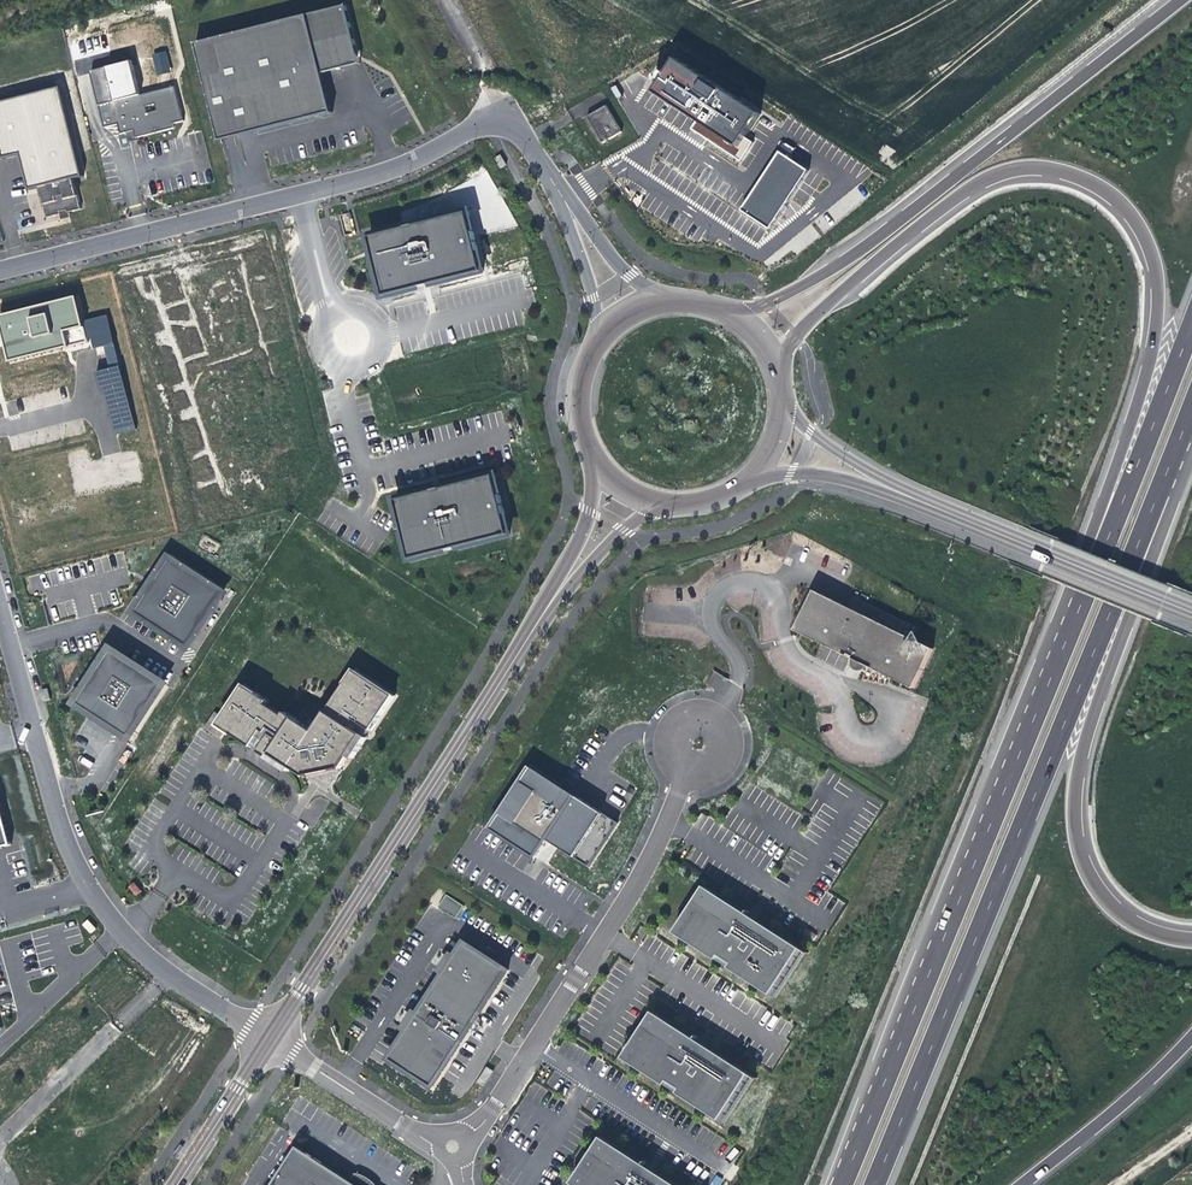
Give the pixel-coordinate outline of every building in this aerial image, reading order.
[(345,6),(195,44),(218,136),(255,126),(256,132),(333,113),(323,74),(341,69),(339,62),(347,60),(357,57),(354,45),(355,45),(345,6)] [(760,110),(672,52),(647,88),(695,120),(735,147),(743,135),(760,110)] [(141,62),(144,74),(161,70),(158,58),(141,62)] [(184,121),(175,87),(116,102),(107,67),(91,72),(99,106),(105,128),(119,125),(121,134),(127,133),(134,131),(136,138),(137,138),(175,128),(173,124),(184,121)] [(62,88),(0,103),(0,145),(4,160),(21,156),(29,191),(40,188),(43,202),(47,218),(61,214),(61,212),(67,210),(68,213),(81,209),(74,178),(83,175),(62,88)] [(622,133),(606,106),(587,117),(602,144),(622,133)] [(735,147),(695,120),(690,129),(740,162),(753,142),(743,135),(735,147)] [(807,170),(778,151),(740,209),(769,228),(807,170)] [(506,165),(500,156),(495,159),(501,169),(506,165)] [(368,238),(383,297),(418,288),(417,284),(425,283),(431,281),(432,285),(482,272),(467,213),(417,225),(418,229),(403,233),(402,229),(368,238)] [(64,318),(61,303),(0,318),(0,321),(7,346),(14,369),(42,363),(41,355),(70,347),(64,318)] [(83,314),(64,318),(70,347),(89,343),(83,314)] [(115,435),(135,429),(116,365),(96,371),(115,435)] [(28,416),(44,411),(39,393),(22,397),(28,416)] [(395,500),(410,560),(445,551),(444,547),(458,544),(459,548),(509,535),(494,476),(444,488),(445,492),(431,495),(430,492),(395,500)] [(230,593),(168,553),(150,582),(129,613),(190,653),(230,593)] [(801,617),(794,631),(849,658),(852,659),(850,664),(850,665),(860,670),(861,669),(863,665),(867,666),(913,689),(932,650),(899,633),(904,623),(869,605),(863,616),(848,608),(814,592),(805,609),(801,617)] [(801,617),(805,609),(800,606),(796,614),(801,617)] [(171,684),(110,643),(89,675),(70,704),(85,715),(132,745),(171,684)] [(866,667),(867,666),(863,665),(861,669),(860,670),(850,665),(850,664),(852,659),(849,658),(849,659),(849,664),(851,668),(854,670),(859,671),(863,670),(866,667)] [(269,701),(245,686),(223,718),(215,713),(206,728),(221,738),(226,730),(252,747),(259,737),(267,742),(263,748),(260,752),(279,764),(289,771),(292,767),(306,776),(305,777),(328,792),(342,770),(341,769),(350,756),(354,758),(367,738),(363,736),(356,731),(372,730),(394,697),(355,671),(321,722),(311,715),(304,725),(286,713),(284,716),(266,704),(269,701)] [(51,700),(48,689),(42,690),(45,702),(51,700)] [(561,784),(530,764),(488,828),(536,858),(547,840),(552,843),(592,870),(622,822),(561,784)] [(0,804),(0,848),(11,845),(3,817),(0,804)] [(137,896),(142,891),(135,882),(130,887),(137,896)] [(746,914),(704,886),(674,932),(717,959),(720,955),(732,963),(729,968),(775,997),(805,951),(772,930),(770,934),(744,918),(746,914)] [(446,894),(438,907),(456,919),(464,906),(446,894)] [(760,923),(746,914),(744,918),(770,934),(772,930),(760,923)] [(96,929),(89,920),(84,924),(91,934),(96,929)] [(806,929),(803,935),(813,942),(817,936),(806,929)] [(389,1059),(433,1087),(508,970),(464,942),(455,957),(451,955),(442,969),(446,972),(418,1015),(414,1013),(405,1027),(408,1030),(389,1059)] [(732,963),(720,955),(717,959),(729,968),(732,963)] [(678,1093),(724,1122),(753,1076),(721,1056),(718,1059),(693,1043),(695,1039),(653,1011),(623,1058),(666,1085),(668,1081),(681,1089),(678,1093)] [(718,1059),(721,1056),(702,1043),(695,1039),(693,1043),(718,1059)] [(668,1081),(666,1085),(678,1093),(681,1089),(668,1081)] [(461,1100),(451,1106),(455,1111),(465,1106),(461,1100)] [(601,1137),(572,1183),(575,1184),(677,1184),(670,1181),(667,1184),(641,1168),(644,1164),(601,1137)] [(300,1146),(275,1184),(359,1184),(350,1179),(300,1146)] [(641,1168),(667,1184),(670,1181),(656,1172),(644,1164),(641,1168)] [(350,1179),(359,1184),(376,1184),(374,1182),(370,1179),(365,1176),(360,1174),(356,1173),(354,1174),(351,1177),(350,1179)]
